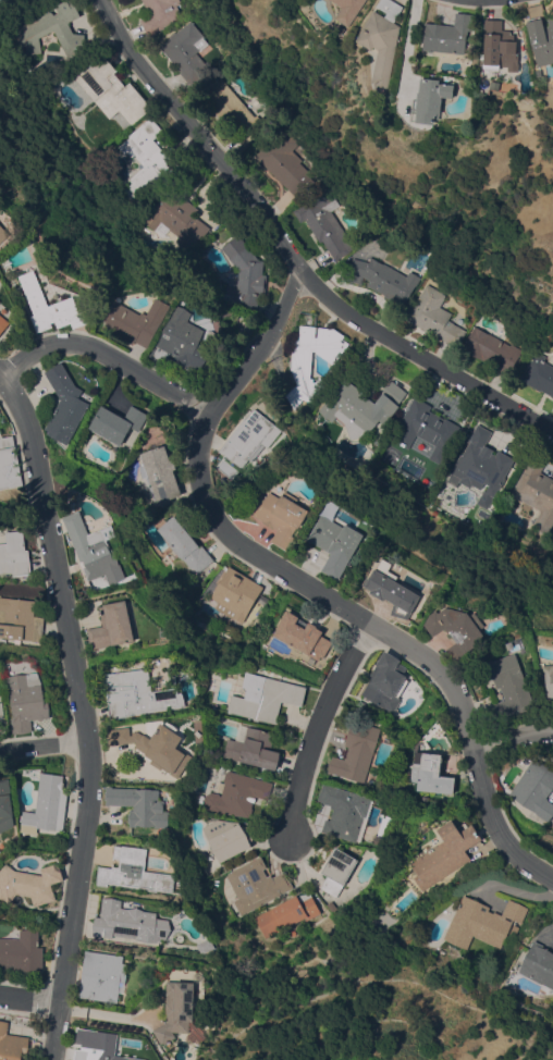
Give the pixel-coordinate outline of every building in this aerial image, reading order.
[(60,3),(66,0),(73,0),(81,15),(67,22),(73,33),(84,34),(84,56),(65,53),(53,29),(38,37),(41,52),(27,54),(25,45),(19,48),(11,30),(50,11),(53,14),(59,12),(56,5),(60,3)] [(149,15),(142,0),(179,0),(180,2),(175,4),(182,19),(155,32),(156,33),(148,37),(139,20),(149,15)] [(343,7),(333,0),(367,0),(349,26),(335,17),(343,7)] [(378,7),(382,0),(394,0),(405,7),(395,22),(402,26),(389,93),(376,90),(378,83),(373,82),(380,50),(376,47),(373,50),(357,40),(376,10),(386,16),(389,12),(378,7)] [(552,17),(552,62),(540,65),(529,22),(530,21),(530,19),(532,17),(530,7),(544,2),(548,15),(544,15),(544,17),(551,15),(552,17)] [(456,25),(458,12),(476,14),(474,30),(469,30),(466,53),(425,49),(426,44),(422,44),(423,34),(427,34),(428,23),(456,25)] [(520,62),(521,62),(521,71),(509,71),(511,65),(503,65),(503,71),(487,71),(489,34),(487,34),(488,19),(505,20),(504,29),(513,29),(513,34),(517,34),(517,40),(519,40),(519,49),(521,49),(520,62)] [(204,37),(202,38),(207,44),(198,51),(198,50),(195,52),(209,70),(191,85),(159,46),(168,38),(167,37),(174,30),(175,33),(189,20),(204,37)] [(151,108),(131,125),(119,110),(109,119),(74,76),(94,60),(97,63),(106,57),(116,70),(114,73),(126,87),(127,86),(126,85),(131,82),(151,108)] [(443,113),(442,113),(442,119),(438,118),(437,124),(411,121),(414,106),(419,107),(420,91),(421,91),(423,77),(442,79),(442,83),(457,85),(455,98),(445,97),(443,113)] [(254,116),(256,114),(266,126),(244,146),(200,96),(221,78),(254,116)] [(150,116),(162,131),(152,139),(177,168),(153,188),(149,184),(131,200),(122,190),(131,183),(130,182),(131,181),(128,178),(143,165),(135,157),(136,156),(134,153),(132,157),(126,151),(124,153),(118,147),(130,136),(128,135),(150,116)] [(291,149),(302,160),(299,162),(308,172),(306,174),(314,182),(296,198),(255,156),(283,127),(298,143),(291,149)] [(143,221),(170,186),(198,209),(194,214),(209,227),(193,248),(169,229),(163,236),(155,229),(153,230),(143,221)] [(328,187),(339,205),(330,210),(354,247),(335,260),(322,239),(319,242),(305,219),(300,222),(293,210),(328,187)] [(12,234),(0,245),(0,221),(12,234)] [(238,233),(258,259),(263,260),(262,274),(266,274),(265,293),(259,292),(258,305),(253,310),(243,309),(243,305),(239,305),(239,303),(223,297),(225,286),(236,287),(238,272),(221,247),(238,233)] [(360,283),(347,280),(353,258),(368,261),(371,257),(406,275),(408,271),(420,276),(415,285),(414,285),(403,306),(383,296),(384,295),(367,285),(369,280),(362,276),(360,283)] [(49,306),(73,296),(78,309),(83,307),(88,322),(73,329),(71,322),(58,328),(54,321),(51,322),(52,326),(37,332),(30,316),(35,315),(20,275),(35,270),(49,306)] [(444,294),(443,297),(443,298),(439,306),(451,313),(447,320),(466,331),(456,347),(406,319),(426,283),(444,294)] [(139,315),(142,311),(147,313),(157,297),(171,305),(147,348),(135,341),(133,344),(102,328),(107,321),(103,320),(114,300),(139,315)] [(172,354),(165,366),(148,356),(177,305),(193,313),(188,320),(205,330),(198,342),(210,348),(200,370),(189,365),(187,368),(181,365),(174,359),(175,356),(172,354)] [(11,322),(0,335),(0,313),(11,322)] [(293,338),(299,338),(300,324),(317,325),(317,326),(334,328),(345,335),(343,338),(349,343),(335,365),(318,353),(317,350),(311,349),(310,378),(312,378),(312,381),(315,381),(318,377),(327,381),(312,404),(292,391),(296,383),(291,368),(293,338)] [(508,345),(509,343),(521,349),(515,360),(516,360),(508,375),(462,349),(475,325),(508,345)] [(542,360),(552,366),(552,398),(520,380),(537,352),(544,356),(542,360)] [(44,372),(61,361),(76,385),(83,390),(78,397),(89,403),(69,443),(45,429),(60,399),(44,372)] [(381,395),(380,394),(391,380),(407,392),(397,404),(400,406),(384,424),(378,419),(364,437),(361,436),(351,440),(345,423),(323,406),(345,379),(374,403),(381,395)] [(443,418),(444,417),(462,427),(440,465),(428,458),(435,445),(416,434),(407,448),(390,439),(415,396),(431,406),(429,410),(443,418)] [(123,418),(132,405),(148,415),(138,431),(131,427),(120,446),(88,428),(101,405),(123,418)] [(282,430),(268,447),(265,445),(251,461),(247,457),(246,459),(247,460),(241,468),(219,449),(245,417),(246,418),(255,408),(282,430)] [(515,458),(487,509),(476,503),(482,492),(471,485),(470,488),(463,483),(464,481),(448,472),(477,422),(493,431),(484,448),(494,454),(497,448),(515,458)] [(164,445),(170,460),(173,459),(176,468),(173,469),(181,494),(157,503),(151,484),(148,485),(146,477),(142,478),(138,469),(140,463),(142,463),(139,455),(140,454),(140,453),(164,445)] [(23,484),(0,488),(0,449),(16,446),(23,484)] [(540,472),(552,479),(552,521),(546,533),(532,525),(540,510),(511,494),(532,456),(545,463),(540,472)] [(309,510),(298,528),(296,527),(292,535),(294,537),(286,550),(271,541),(278,529),(273,527),(272,528),(265,522),(265,521),(249,513),(261,493),(267,496),(270,492),(280,497),(283,494),(309,510)] [(63,517),(79,510),(88,534),(102,529),(111,551),(114,550),(121,567),(88,581),(83,567),(87,566),(84,559),(79,562),(63,517)] [(337,580),(321,570),(331,553),(308,539),(322,514),(344,527),(346,523),(365,534),(337,580)] [(199,545),(200,544),(213,559),(194,575),(160,532),(165,529),(161,525),(174,515),(199,545)] [(13,572),(0,573),(0,544),(7,543),(5,531),(24,530),(25,550),(28,550),(30,575),(13,576),(13,572)] [(384,597),(383,600),(370,592),(372,590),(364,584),(369,576),(371,577),(382,557),(393,564),(389,571),(397,576),(396,579),(420,593),(420,594),(421,595),(407,618),(391,614),(394,603),(384,597)] [(263,587),(242,623),(232,617),(232,618),(214,607),(218,602),(209,596),(229,566),(263,587)] [(41,641),(0,637),(0,596),(35,600),(34,616),(44,617),(41,641)] [(135,640),(111,644),(90,649),(86,628),(102,626),(99,606),(103,606),(103,604),(126,600),(135,640)] [(430,614),(437,609),(439,613),(447,607),(468,611),(469,613),(475,609),(487,627),(481,631),(487,638),(466,653),(468,655),(456,664),(445,650),(457,641),(447,628),(446,627),(433,637),(425,626),(430,614)] [(332,642),(323,657),(321,656),(319,661),(273,634),(287,611),(298,616),(298,618),(308,624),(309,620),(317,625),(316,626),(322,630),(320,634),(321,636),(332,642)] [(401,660),(395,668),(406,676),(405,678),(408,680),(398,697),(400,698),(391,712),(360,693),(371,676),(370,675),(384,650),(401,660)] [(499,718),(493,703),(506,699),(502,686),(489,690),(480,665),(521,651),(530,676),(525,678),(534,706),(499,718)] [(544,665),(552,664),(552,697),(549,698),(544,665)] [(126,715),(126,716),(110,719),(103,675),(148,667),(152,691),(177,687),(179,692),(182,692),(185,701),(185,706),(126,715)] [(30,719),(32,731),(12,734),(11,717),(14,717),(11,689),(9,689),(8,676),(27,674),(38,671),(42,683),(45,699),(48,699),(50,707),(50,717),(30,719)] [(307,687),(303,705),(282,700),(275,724),(259,719),(258,722),(253,719),(254,717),(228,711),(232,694),(245,698),(247,688),(243,687),(247,671),(307,687)] [(364,782),(333,774),(327,772),(332,755),(344,759),(348,747),(344,745),(353,719),(380,728),(364,782)] [(165,725),(167,724),(176,730),(174,731),(183,737),(176,747),(186,754),(187,753),(193,756),(177,778),(162,768),(161,769),(150,762),(152,760),(145,754),(146,753),(135,745),(137,742),(135,742),(109,745),(107,730),(130,727),(131,735),(137,735),(140,737),(143,734),(151,739),(161,723),(165,725)] [(274,734),(271,747),(263,744),(262,748),(281,752),(275,769),(223,755),(228,738),(235,740),(239,724),(274,734)] [(415,754),(416,747),(418,748),(418,750),(418,751),(442,754),(440,775),(455,777),(453,793),(417,790),(418,781),(410,780),(413,766),(414,766),(415,754)] [(548,799),(552,803),(552,813),(548,822),(508,794),(533,757),(552,771),(552,791),(548,799)] [(221,793),(216,792),(219,781),(224,782),(223,780),(225,773),(228,772),(228,769),(273,782),(268,800),(255,796),(248,817),(200,809),(204,793),(209,791),(219,793),(220,797),(221,793)] [(40,772),(63,775),(61,788),(67,789),(62,830),(37,826),(36,834),(20,831),(22,810),(35,812),(40,772)] [(13,825),(0,831),(0,782),(9,780),(13,815),(12,815),(13,825)] [(368,797),(367,798),(372,800),(359,841),(355,840),(355,842),(321,831),(325,818),(330,819),(333,809),(330,808),(331,805),(317,801),(323,782),(368,797)] [(106,804),(106,800),(105,800),(105,791),(106,791),(106,786),(112,786),(112,787),(159,789),(159,800),(164,801),(163,811),(170,811),(169,827),(128,826),(128,810),(133,810),(133,805),(106,804)] [(422,890),(414,877),(418,874),(410,862),(445,839),(438,828),(453,818),(457,827),(465,822),(468,826),(472,823),(482,838),(465,850),(471,859),(422,890)] [(251,846),(219,862),(201,827),(218,819),(239,823),(251,846)] [(175,874),(173,891),(158,889),(157,891),(147,890),(148,888),(107,884),(107,886),(97,885),(99,865),(112,867),(112,865),(119,866),(120,859),(113,858),(115,845),(119,846),(119,845),(148,848),(145,870),(175,874)] [(336,846),(358,859),(335,897),(320,887),(327,875),(320,872),(336,846)] [(260,854),(267,867),(263,868),(267,876),(270,874),(272,876),(284,870),(293,887),(239,914),(232,900),(237,897),(225,875),(230,873),(229,872),(260,854)] [(2,900),(0,898),(0,871),(7,863),(15,870),(42,875),(40,867),(58,862),(63,879),(51,884),(56,899),(34,907),(30,897),(16,893),(9,903),(3,899),(2,900)] [(320,912),(305,920),(304,916),(263,937),(254,916),(296,895),(297,896),(309,892),(320,912)] [(474,935),(467,949),(444,938),(464,895),(490,907),(488,910),(493,912),(494,910),(502,914),(511,896),(529,904),(521,922),(514,919),(501,948),(474,935)] [(122,899),(121,908),(128,908),(137,905),(145,911),(157,912),(156,917),(169,920),(171,929),(165,939),(160,938),(160,941),(135,939),(135,937),(112,935),(112,937),(93,935),(93,924),(95,916),(100,916),(103,897),(122,899)] [(331,899),(337,908),(332,911),(325,902),(331,899)] [(42,971),(0,969),(0,937),(21,938),(21,929),(33,927),(41,929),(41,947),(44,947),(42,971)] [(210,937),(216,947),(202,953),(197,944),(210,937)] [(542,946),(552,951),(552,988),(519,971),(534,939),(543,944),(542,946)] [(78,997),(85,949),(124,956),(123,962),(128,963),(125,982),(120,981),(116,1002),(78,997)] [(172,1031),(175,1036),(160,1045),(152,1030),(165,1022),(165,1019),(168,1019),(168,1016),(165,1016),(167,1002),(170,1002),(168,1000),(167,998),(168,996),(170,995),(167,995),(168,981),(195,982),(194,1020),(193,1020),(193,1021),(189,1021),(188,1032),(172,1031)] [(23,1057),(22,1059),(0,1059),(0,1019),(9,1021),(8,1033),(29,1036),(26,1057),(23,1057)] [(144,1059),(74,1059),(75,1048),(74,1048),(75,1041),(85,1043),(87,1028),(123,1034),(120,1056),(144,1059)]
